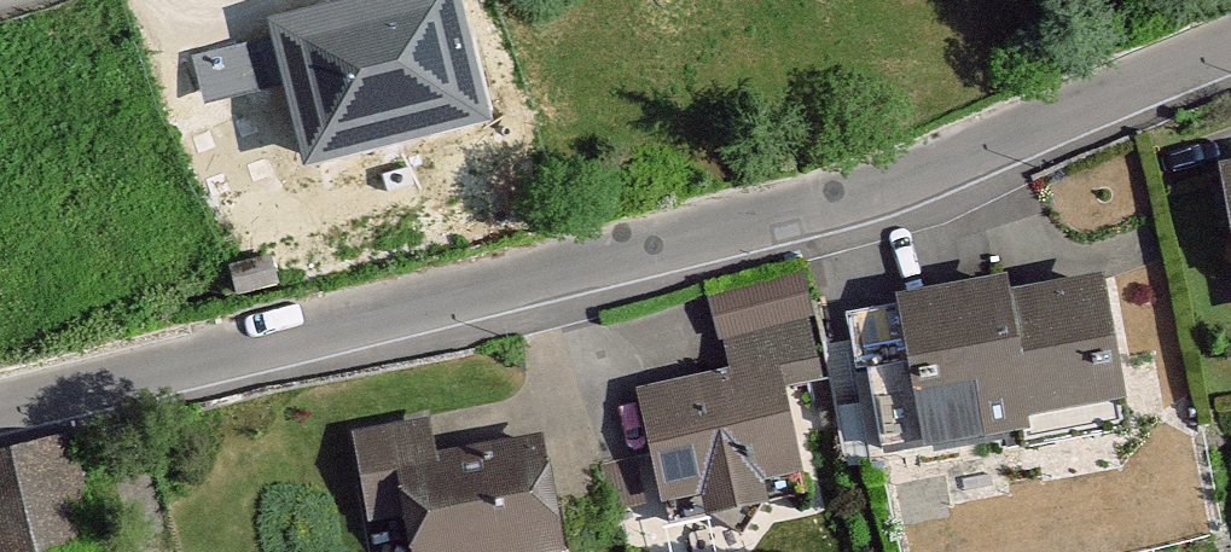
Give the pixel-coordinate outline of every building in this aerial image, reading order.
[(265,16),(300,156),(486,110),(459,0),(330,0),(265,16)] [(1218,166),(1230,250),(1230,164),(1218,166)] [(921,475),(1129,437),(1100,274),(891,313),(921,475)] [(658,519),(801,497),(784,386),(825,380),(815,317),(721,332),(728,377),(638,391),(658,519)] [(554,406),(430,426),(331,442),(346,531),(402,522),(406,551),(578,551),(554,406)] [(95,455),(0,475),(0,551),(115,551),(95,455)]
